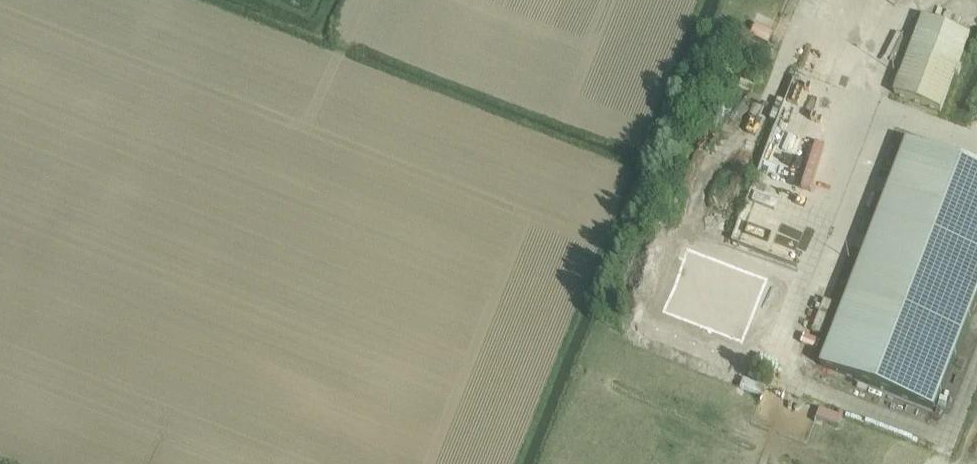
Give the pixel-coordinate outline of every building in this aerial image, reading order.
[(941,112),(970,34),(923,17),(894,94),(941,112)] [(757,26),(752,37),(768,45),(774,34),(757,26)] [(976,320),(976,163),(974,161),(914,140),(831,366),(890,387),(945,407),(976,320)]
